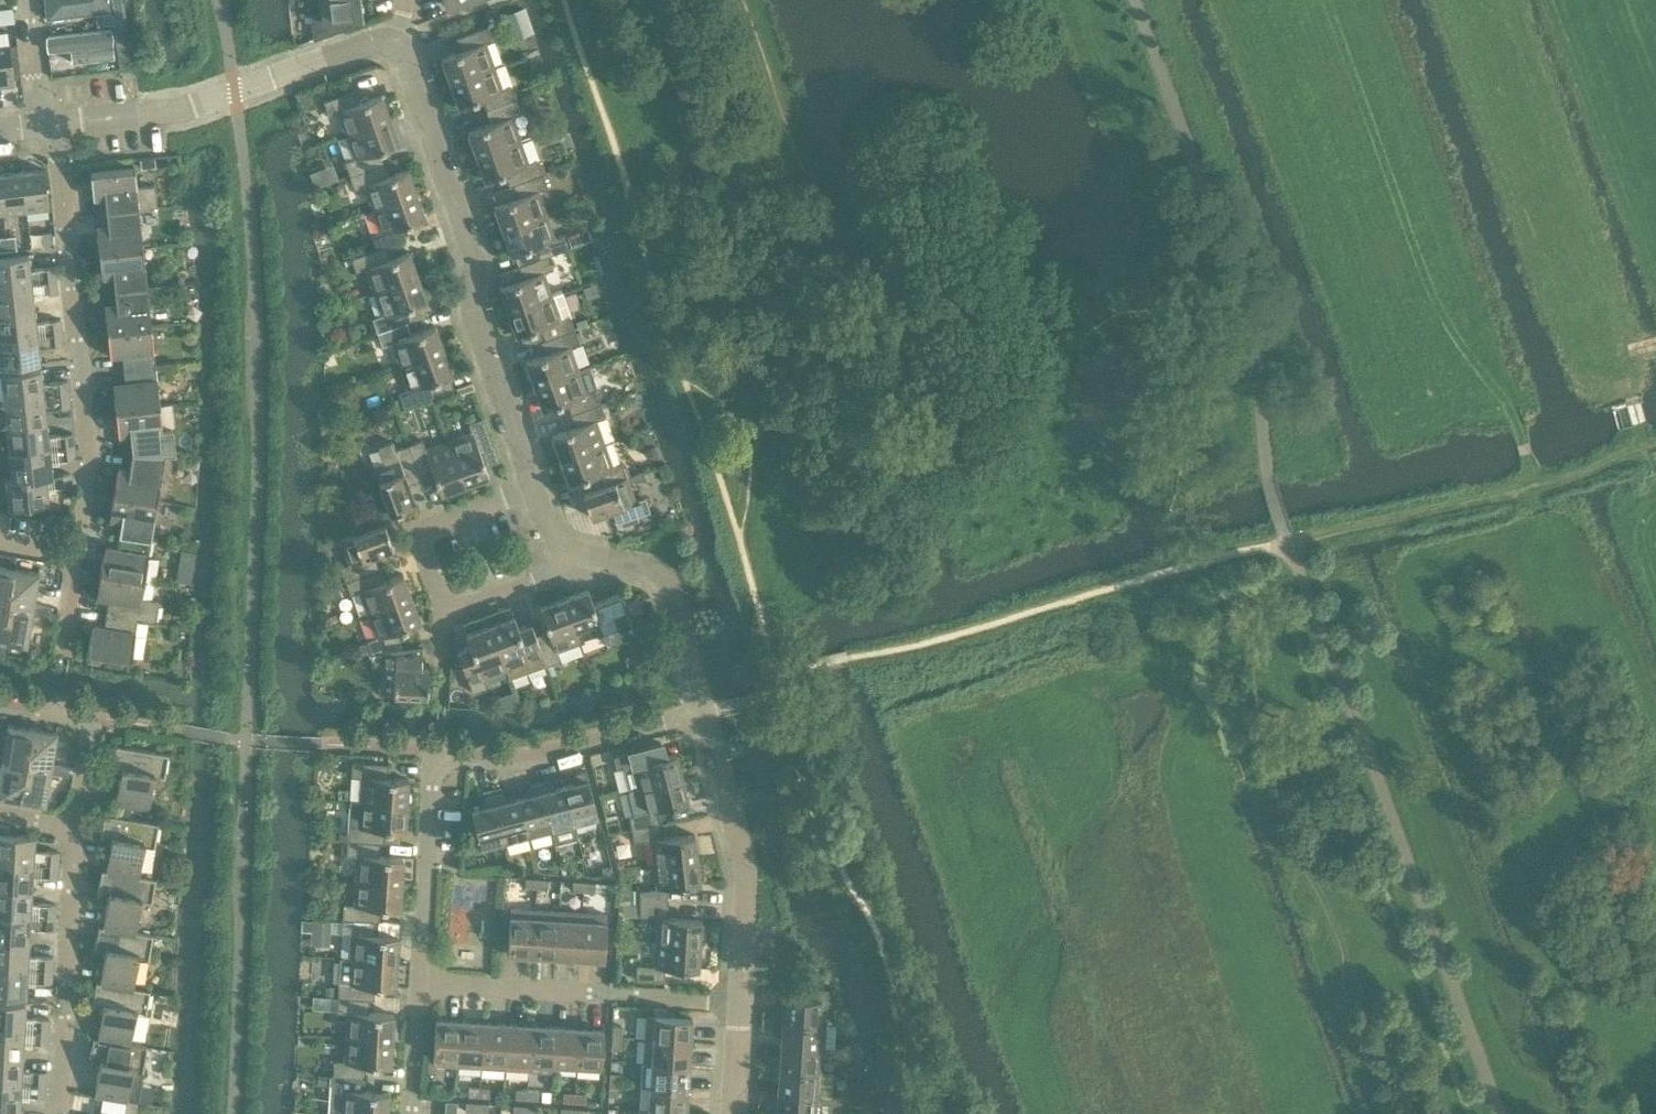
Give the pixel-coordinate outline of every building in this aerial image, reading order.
[(48,21),(109,15),(107,0),(46,0),(48,21)] [(322,14),(311,15),(314,37),(313,37),(314,39),(348,27),(348,25),(347,26),(346,17),(361,15),(359,0),(320,0),(322,14)] [(114,23),(117,47),(129,46),(127,22),(126,22),(114,23)] [(441,57),(450,82),(494,66),(486,43),(495,40),(490,26),(456,38),(461,51),(441,57)] [(111,30),(49,37),(51,57),(113,49),(111,30)] [(0,46),(0,84),(14,82),(10,45),(0,46)] [(482,98),(487,110),(517,100),(512,86),(502,89),(494,66),(450,82),(459,106),(482,98)] [(338,112),(346,135),(390,119),(381,95),(358,103),(353,91),(323,101),(328,115),(338,112)] [(468,132),(476,156),(520,140),(512,117),(522,114),(517,100),(487,110),(491,123),(468,132)] [(345,161),(350,175),(384,163),(379,151),(399,144),(390,119),(346,135),(354,158),(345,161)] [(509,186),(513,185),(513,184),(543,174),(538,160),(528,163),(520,140),(476,156),(485,180),(504,173),(509,186)] [(364,186),(372,209),(417,193),(408,169),(388,176),(384,163),(350,175),(355,189),(364,186)] [(105,198),(107,211),(139,208),(139,209),(157,207),(155,185),(136,187),(134,168),(133,168),(92,172),(90,172),(93,199),(95,199),(105,198)] [(44,170),(21,172),(26,212),(49,209),(44,170)] [(0,175),(0,188),(3,214),(26,212),(21,172),(0,175)] [(494,205),(502,230),(546,214),(538,191),(548,188),(543,174),(513,184),(513,185),(518,197),(494,205)] [(371,235),(376,249),(385,246),(406,239),(402,226),(425,218),(417,193),(372,209),(381,232),(371,235)] [(99,251),(99,252),(143,247),(143,246),(139,209),(139,208),(107,211),(108,225),(96,226),(99,251)] [(535,246),(539,258),(548,255),(569,248),(564,234),(555,237),(546,214),(502,230),(511,254),(535,246)] [(42,233),(44,247),(53,246),(52,232),(42,233)] [(15,236),(6,237),(7,251),(17,250),(15,236)] [(366,269),(374,292),(418,276),(409,252),(390,259),(385,246),(376,249),(351,258),(356,272),(366,269)] [(114,277),(115,291),(147,287),(147,286),(143,247),(99,252),(102,278),(103,278),(114,277)] [(56,280),(55,267),(30,270),(28,255),(0,258),(0,286),(56,280)] [(499,287),(508,311),(552,295),(544,272),(553,269),(548,255),(539,258),(518,266),(523,278),(499,287)] [(372,318),(377,332),(407,322),(412,320),(407,307),(427,300),(418,276),(374,292),(382,315),(372,318)] [(34,309),(33,296),(58,293),(56,280),(0,286),(0,312),(34,309)] [(107,330),(107,331),(151,326),(151,325),(149,307),(168,305),(165,284),(147,286),(147,287),(115,291),(116,304),(105,305),(107,330)] [(541,327),(545,339),(545,340),(575,329),(561,292),(552,295),(508,311),(517,336),(541,327)] [(62,333),(60,319),(35,322),(34,309),(0,312),(0,339),(62,333)] [(392,343),(400,366),(444,350),(436,326),(412,334),(407,322),(377,332),(382,346),(392,343)] [(122,356),(123,369),(156,366),(151,326),(107,331),(110,357),(111,357),(122,356)] [(526,361),(534,385),(578,370),(570,347),(579,343),(575,329),(545,340),(545,339),(541,341),(546,354),(526,361)] [(0,339),(0,363),(0,367),(40,363),(38,348),(63,346),(62,333),(0,339)] [(444,350),(400,366),(408,389),(399,392),(404,406),(434,396),(429,383),(453,374),(444,350)] [(116,409),(116,410),(160,405),(160,404),(156,367),(156,366),(123,369),(125,383),(113,384),(116,409)] [(567,401),(571,414),(601,403),(588,366),(578,370),(534,385),(543,410),(567,401)] [(1,373),(4,401),(68,394),(67,381),(42,383),(40,369),(1,373)] [(7,427),(46,423),(45,410),(70,407),(68,394),(4,401),(0,401),(0,428),(7,427)] [(552,435),(560,459),(604,444),(596,421),(606,417),(601,403),(571,414),(576,427),(552,435)] [(130,434),(131,452),(165,453),(165,454),(176,454),(173,428),(162,429),(160,405),(116,410),(118,436),(120,436),(130,434)] [(472,432),(449,441),(465,485),(489,476),(480,452),(493,448),(482,418),(468,423),(472,432)] [(7,427),(10,453),(74,447),(73,433),(48,436),(46,423),(7,427)] [(422,440),(408,445),(419,475),(432,470),(441,494),(465,485),(449,441),(426,449),(422,440)] [(419,475),(408,445),(396,449),(393,442),(379,447),(385,464),(374,468),(390,512),(415,503),(408,483),(421,479),(419,475)] [(589,477),(593,489),(627,477),(622,463),(612,467),(604,444),(560,459),(569,484),(589,477)] [(10,453),(12,478),(12,480),(52,476),(52,475),(50,462),(75,460),(74,447),(10,453)] [(118,468),(113,494),(157,501),(165,454),(165,453),(131,452),(129,470),(119,469),(119,468),(118,468)] [(12,480),(12,478),(6,479),(9,508),(48,504),(47,489),(72,487),(70,473),(52,475),(52,476),(12,480)] [(627,477),(593,489),(583,493),(592,518),(611,511),(616,524),(650,512),(645,497),(635,501),(627,477)] [(121,522),(119,535),(151,540),(151,539),(157,502),(157,501),(113,494),(113,495),(109,520),(121,522)] [(340,567),(345,581),(379,568),(374,556),(394,548),(385,523),(341,539),(349,563),(340,567)] [(105,547),(101,572),(144,579),(151,540),(119,535),(117,549),(106,547),(105,547)] [(8,605),(14,569),(0,567),(0,603),(8,605)] [(360,591),(368,614),(412,598),(403,574),(383,581),(379,568),(345,581),(350,595),(360,591)] [(14,569),(8,605),(32,609),(32,614),(40,615),(42,606),(33,604),(38,573),(14,569)] [(108,600),(106,613),(138,618),(138,619),(156,622),(160,601),(141,598),(144,580),(144,579),(101,572),(100,573),(101,573),(96,598),(108,600)] [(588,590),(564,598),(580,642),(603,634),(606,643),(621,638),(617,629),(632,623),(623,599),(595,609),(588,590)] [(367,640),(371,653),(403,648),(397,631),(421,622),(412,598),(368,614),(376,637),(367,640)] [(548,631),(536,636),(547,665),(561,660),(557,651),(580,642),(564,598),(540,607),(548,631)] [(637,598),(626,602),(631,614),(641,610),(637,598)] [(2,641),(8,605),(0,603),(0,640),(2,641)] [(8,605),(2,641),(26,645),(32,614),(32,609),(8,605)] [(51,607),(42,606),(40,615),(50,617),(51,607)] [(138,618),(106,613),(104,627),(93,625),(92,625),(88,651),(89,652),(89,651),(130,658),(132,658),(138,619),(138,618)] [(514,617),(490,626),(506,670),(510,679),(547,665),(536,636),(531,624),(519,629),(514,617)] [(506,670),(490,626),(466,635),(470,646),(457,651),(473,693),(487,687),(483,678),(506,670)] [(403,648),(371,653),(371,667),(381,667),(380,692),(427,694),(428,667),(421,667),(422,645),(403,648)] [(1,765),(2,760),(26,764),(32,728),(8,724),(3,755),(0,755),(0,765),(1,765)] [(32,728),(26,764),(51,768),(50,773),(59,774),(60,765),(52,763),(57,732),(32,728)] [(631,752),(614,756),(617,769),(623,767),(629,791),(640,788),(682,777),(676,753),(665,756),(661,743),(631,752)] [(169,754),(114,745),(111,769),(112,769),(112,768),(121,769),(116,803),(149,809),(154,775),(164,776),(163,778),(165,778),(169,754)] [(21,800),(26,764),(2,760),(1,765),(0,773),(0,797),(21,800)] [(361,778),(360,802),(407,805),(408,779),(388,778),(388,764),(352,762),(351,777),(361,778)] [(26,764),(21,800),(45,804),(50,773),(51,768),(26,764)] [(70,766),(60,765),(59,774),(68,776),(70,766)] [(579,783),(564,786),(575,826),(599,819),(586,770),(576,773),(579,783)] [(629,816),(631,829),(659,824),(657,809),(688,801),(682,777),(640,788),(646,812),(629,816)] [(547,780),(539,782),(552,832),(555,842),(578,836),(575,826),(564,786),(550,790),(547,780)] [(533,795),(518,799),(529,838),(552,832),(539,782),(530,785),(533,795)] [(501,792),(493,794),(506,844),(529,838),(518,799),(504,802),(501,792)] [(506,844),(493,794),(484,797),(487,807),(471,811),(482,850),(506,844)] [(338,840),(348,841),(379,842),(379,843),(384,843),(384,829),(405,830),(407,805),(360,802),(350,801),(348,835),(338,834),(338,840)] [(111,838),(106,871),(106,872),(139,877),(139,876),(145,844),(154,845),(154,847),(155,847),(159,823),(105,814),(101,838),(102,838),(102,837),(111,838)] [(651,840),(654,864),(697,859),(694,835),(662,838),(659,824),(631,829),(634,842),(651,840)] [(58,865),(59,852),(34,850),(34,836),(0,834),(0,861),(58,865)] [(357,856),(355,880),(402,883),(404,857),(378,856),(379,843),(379,842),(348,841),(347,855),(357,856)] [(639,891),(639,904),(668,903),(668,888),(700,884),(697,859),(654,864),(657,889),(639,891)] [(31,890),(32,877),(57,878),(58,865),(0,861),(0,888),(31,890)] [(109,894),(103,927),(136,933),(136,932),(142,899),(151,901),(151,903),(152,903),(156,879),(139,876),(139,877),(106,872),(106,871),(102,870),(98,894),(99,894),(100,892),(109,894)] [(525,888),(536,888),(537,879),(526,878),(525,888)] [(537,879),(536,888),(547,889),(548,880),(537,879)] [(344,904),(343,919),(374,921),(379,921),(380,908),(400,909),(402,883),(355,880),(354,905),(344,904)] [(573,891),(584,891),(584,882),(573,881),(573,891)] [(584,882),(584,891),(595,892),(595,883),(584,882)] [(55,918),(56,904),(31,903),(31,890),(0,888),(0,915),(55,918)] [(657,918),(656,942),(699,945),(701,920),(668,918),(668,903),(639,904),(640,917),(657,918)] [(508,954),(532,955),(535,910),(510,908),(508,954)] [(532,955),(556,956),(559,911),(535,910),(532,955)] [(556,956),(580,958),(582,913),(559,911),(556,956)] [(582,913),(580,958),(604,960),(607,914),(582,913)] [(28,943),(29,929),(54,931),(55,918),(0,915),(0,941),(28,943)] [(352,934),(350,959),(397,962),(399,936),(374,934),(374,921),(343,919),(342,934),(352,934)] [(106,950),(100,982),(100,983),(133,989),(133,988),(139,955),(148,957),(148,958),(149,959),(153,935),(136,932),(136,933),(103,927),(99,926),(95,950),(96,950),(97,948),(106,950)] [(52,970),(53,957),(28,956),(28,943),(0,941),(0,968),(52,970)] [(699,945),(656,942),(654,967),(637,965),(636,978),(665,980),(665,968),(698,970),(699,945)] [(340,958),(338,997),(369,999),(374,1000),(375,986),(395,987),(397,962),(350,959),(340,958)] [(0,968),(0,995),(25,996),(26,982),(51,984),(52,970),(0,968)] [(103,1006),(98,1038),(98,1039),(130,1044),(136,1011),(145,1012),(145,1014),(146,1014),(150,991),(133,988),(133,989),(100,983),(100,982),(96,982),(92,1005),(94,1006),(94,1004),(103,1006)] [(772,1012),(772,1021),(825,1024),(828,990),(812,987),(794,986),(794,997),(783,996),(782,1013),(772,1012)] [(347,1013),(345,1037),(392,1040),(394,1014),(369,1013),(369,999),(338,997),(337,1012),(347,1013)] [(49,1032),(49,1019),(24,1017),(25,1003),(0,1002),(0,1029),(49,1032)] [(647,1015),(645,1039),(690,1042),(692,1018),(647,1015)] [(433,1065),(457,1066),(460,1021),(436,1020),(433,1065)] [(457,1066),(481,1068),(484,1023),(460,1021),(457,1066)] [(772,1021),(771,1029),(781,1030),(780,1045),(824,1048),(825,1024),(772,1021)] [(481,1068),(505,1069),(508,1024),(484,1023),(481,1068)] [(505,1069),(529,1071),(531,1026),(508,1024),(505,1069)] [(531,1026),(529,1071),(552,1072),(553,1064),(555,1027),(531,1026)] [(613,1026),(612,1037),(621,1038),(622,1027),(613,1026)] [(579,1029),(555,1027),(553,1064),(577,1066),(579,1029)] [(22,1057),(23,1044),(48,1045),(49,1032),(0,1029),(0,1056),(22,1057)] [(603,1030),(579,1029),(577,1066),(601,1067),(603,1030)] [(334,1061),(333,1076),(365,1078),(365,1064),(391,1066),(392,1040),(345,1037),(344,1062),(334,1061)] [(621,1038),(612,1037),(611,1048),(621,1049),(621,1038)] [(98,1039),(98,1038),(93,1038),(89,1061),(91,1061),(91,1060),(100,1061),(95,1095),(138,1103),(143,1070),(147,1046),(130,1044),(98,1039)] [(644,1063),(652,1064),(689,1066),(690,1042),(645,1039),(644,1063)] [(769,1060),(769,1068),(822,1072),(824,1048),(780,1045),(779,1060),(769,1060)] [(46,1085),(47,1072),(21,1070),(22,1057),(0,1056),(0,1082),(46,1085)] [(640,1087),(650,1087),(687,1090),(689,1066),(652,1064),(644,1063),(641,1063),(640,1087)] [(778,1077),(777,1093),(832,1096),(833,1072),(822,1072),(769,1068),(768,1077),(778,1077)] [(610,1074),(609,1085),(618,1085),(619,1074),(610,1074)] [(341,1113),(388,1113),(389,1093),(364,1091),(365,1078),(333,1076),(332,1091),(342,1091),(341,1113)] [(19,1110),(20,1097),(45,1098),(46,1085),(0,1082),(0,1109),(19,1110)] [(431,1093),(442,1094),(443,1085),(432,1084),(431,1093)] [(618,1085),(609,1085),(609,1096),(618,1097),(618,1085)] [(468,1096),(479,1096),(480,1087),(469,1086),(468,1096)] [(480,1087),(479,1096),(490,1097),(491,1088),(480,1087)] [(650,1087),(649,1111),(686,1113),(687,1090),(650,1087)] [(516,1099),(527,1099),(527,1090),(516,1089),(516,1099)] [(527,1090),(527,1099),(538,1100),(538,1091),(527,1090)] [(563,1102),(574,1102),(575,1093),(564,1092),(563,1102)] [(575,1093),(574,1102),(585,1103),(586,1094),(575,1093)] [(766,1113),(831,1113),(832,1096),(777,1093),(777,1108),(766,1107),(766,1113)] [(465,1111),(476,1112),(477,1103),(466,1102),(465,1111)] [(477,1103),(476,1112),(487,1113),(488,1104),(477,1103)] [(524,1106),(513,1105),(513,1113),(524,1113),(524,1106)] [(524,1113),(535,1113),(536,1107),(524,1106),(524,1113)]
